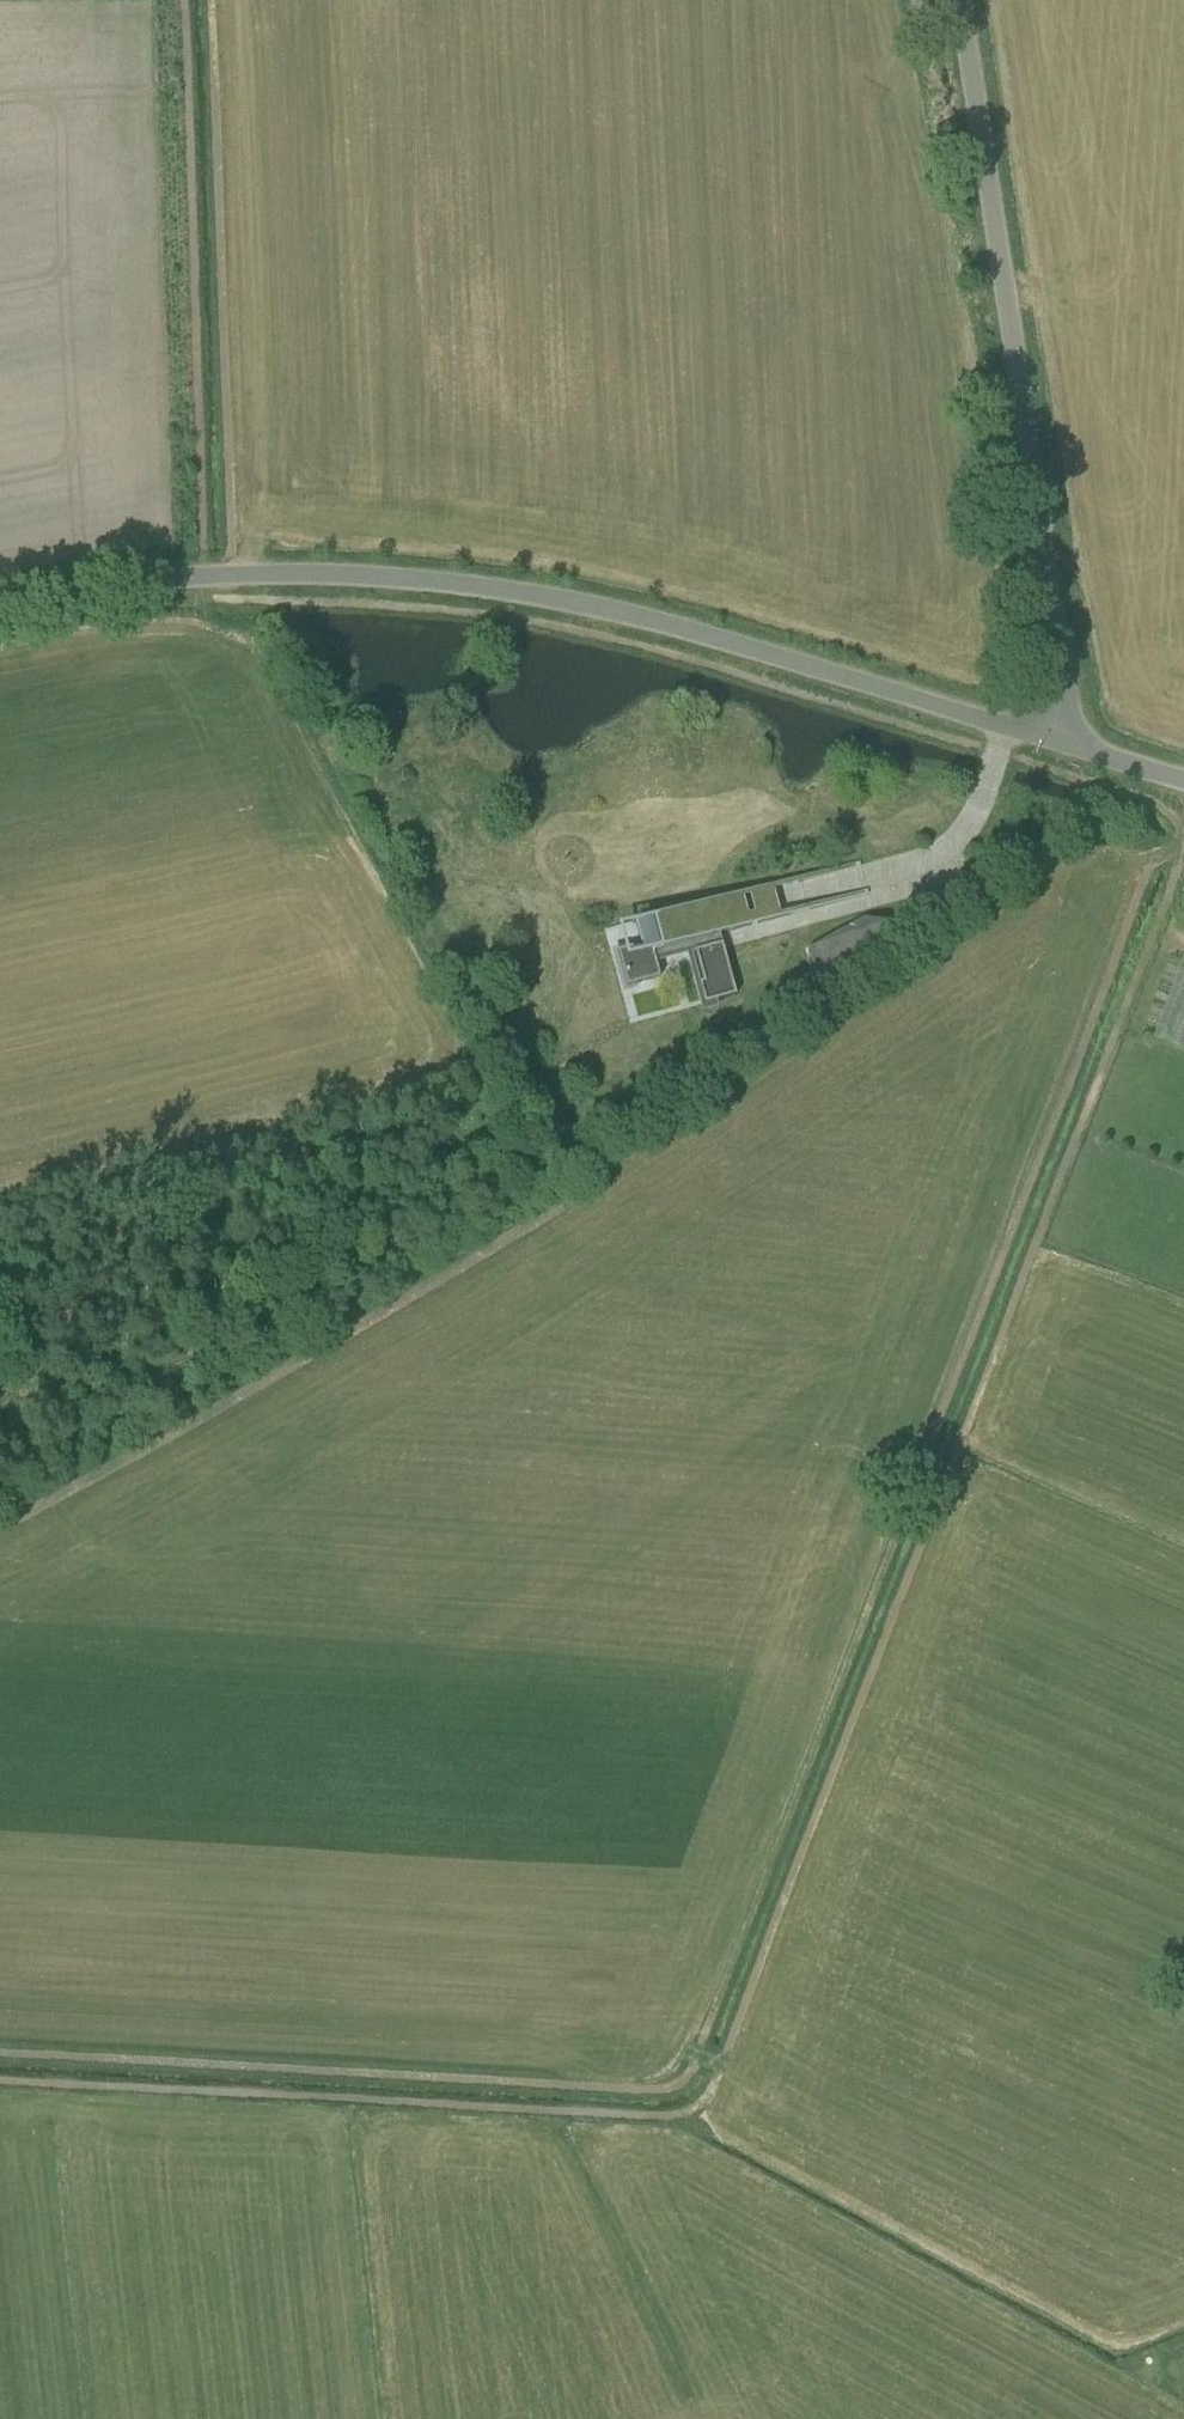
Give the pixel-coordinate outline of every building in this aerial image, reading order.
[(721,944),(718,934),(780,917),(771,887),(635,922),(641,946),(616,952),(626,988),(660,979),(656,963),(687,955),(702,1012),(717,1008),(715,1001),(736,996),(722,944),(721,944)] [(815,994),(846,976),(845,973),(881,952),(891,925),(863,918),(831,936),(836,944),(808,960),(815,994)] [(1154,1039),(1183,1051),(1183,960),(1154,1039)]
